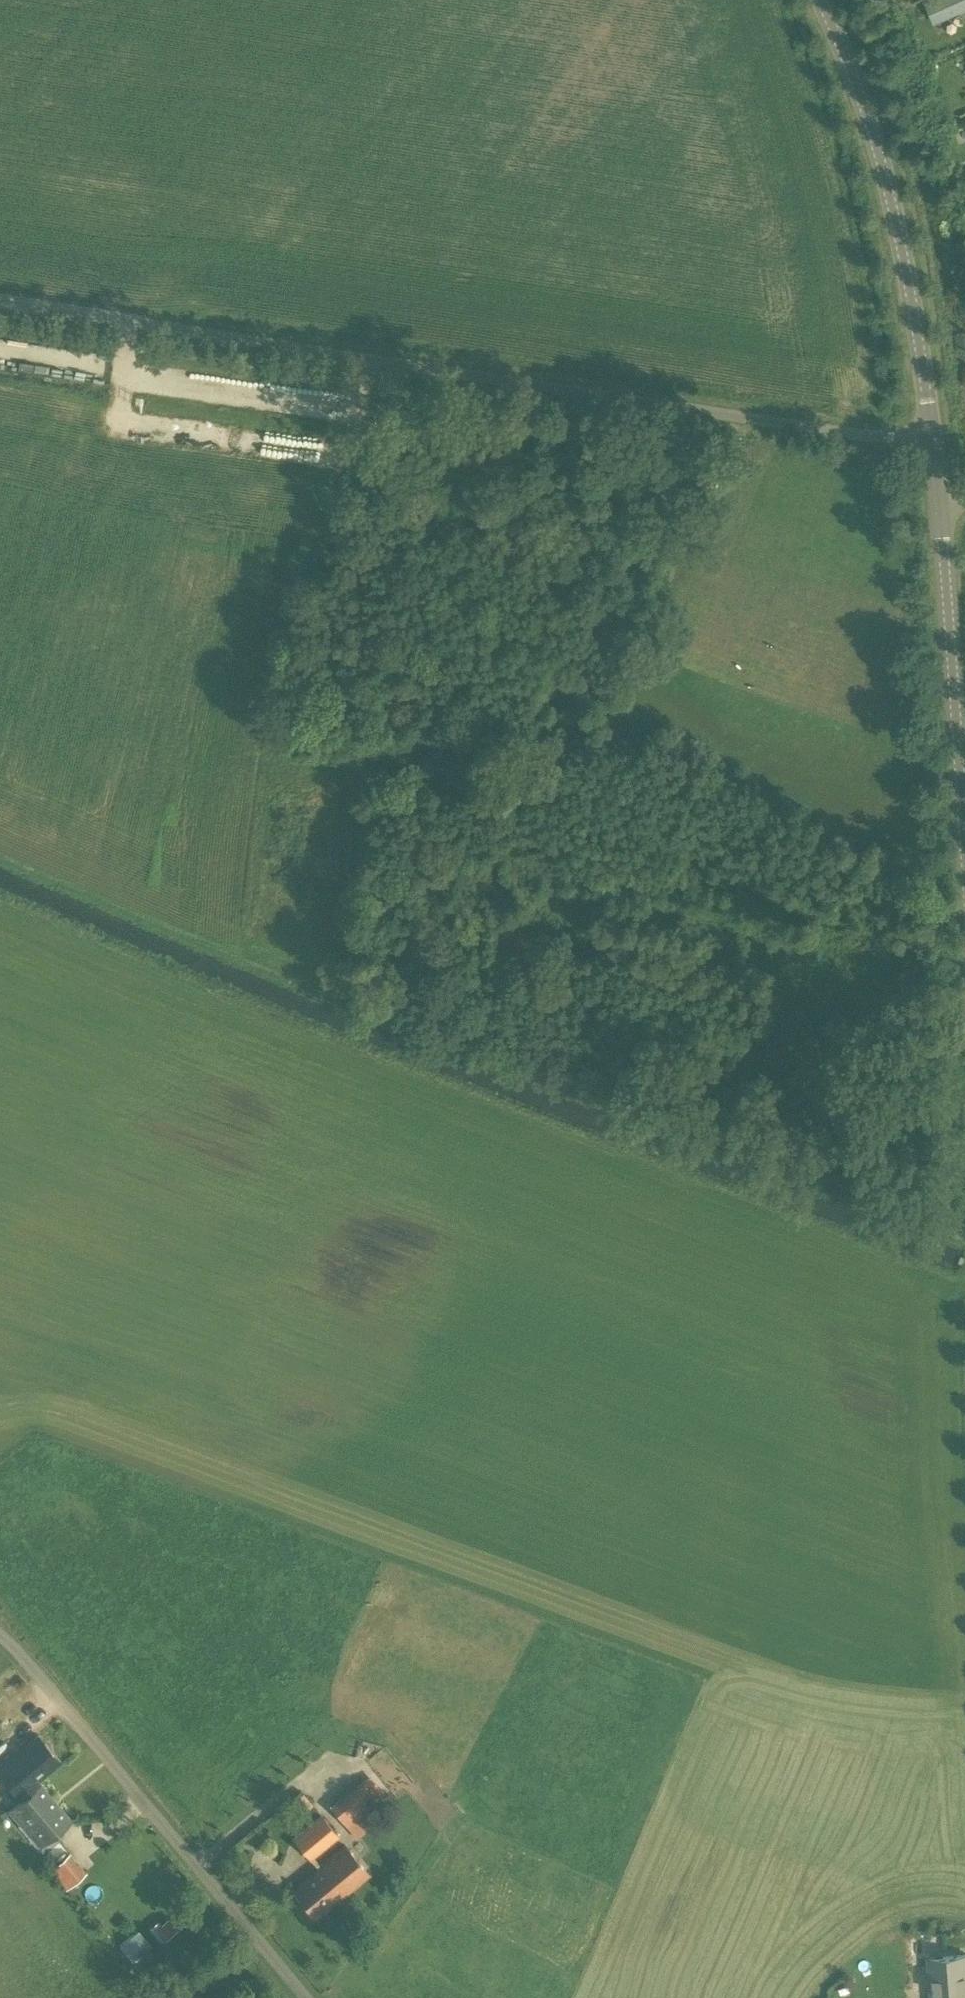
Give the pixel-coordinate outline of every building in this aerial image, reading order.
[(926,3),(933,21),(964,7),(964,0),(931,0),(926,3)] [(42,1785),(38,1781),(61,1761),(38,1735),(15,1756),(12,1752),(0,1763),(0,1775),(22,1800),(10,1810),(11,1811),(42,1785)] [(327,1805),(354,1833),(367,1820),(361,1814),(373,1802),(354,1781),(327,1805)] [(61,1806),(42,1785),(11,1811),(18,1818),(21,1816),(44,1842),(71,1818),(61,1806)] [(310,1860),(339,1835),(321,1814),(292,1838),(310,1860)] [(342,1897),(369,1875),(344,1845),(318,1866),(319,1868),(293,1889),(316,1916),(341,1895),(342,1897)] [(86,1872),(70,1852),(50,1869),(66,1888),(86,1872)] [(178,1930),(169,1918),(161,1924),(158,1921),(149,1928),(161,1943),(178,1930)] [(131,1961),(151,1944),(138,1929),(119,1946),(131,1961)] [(929,1959),(931,1987),(932,1997),(964,1997),(964,1956),(929,1959)]
